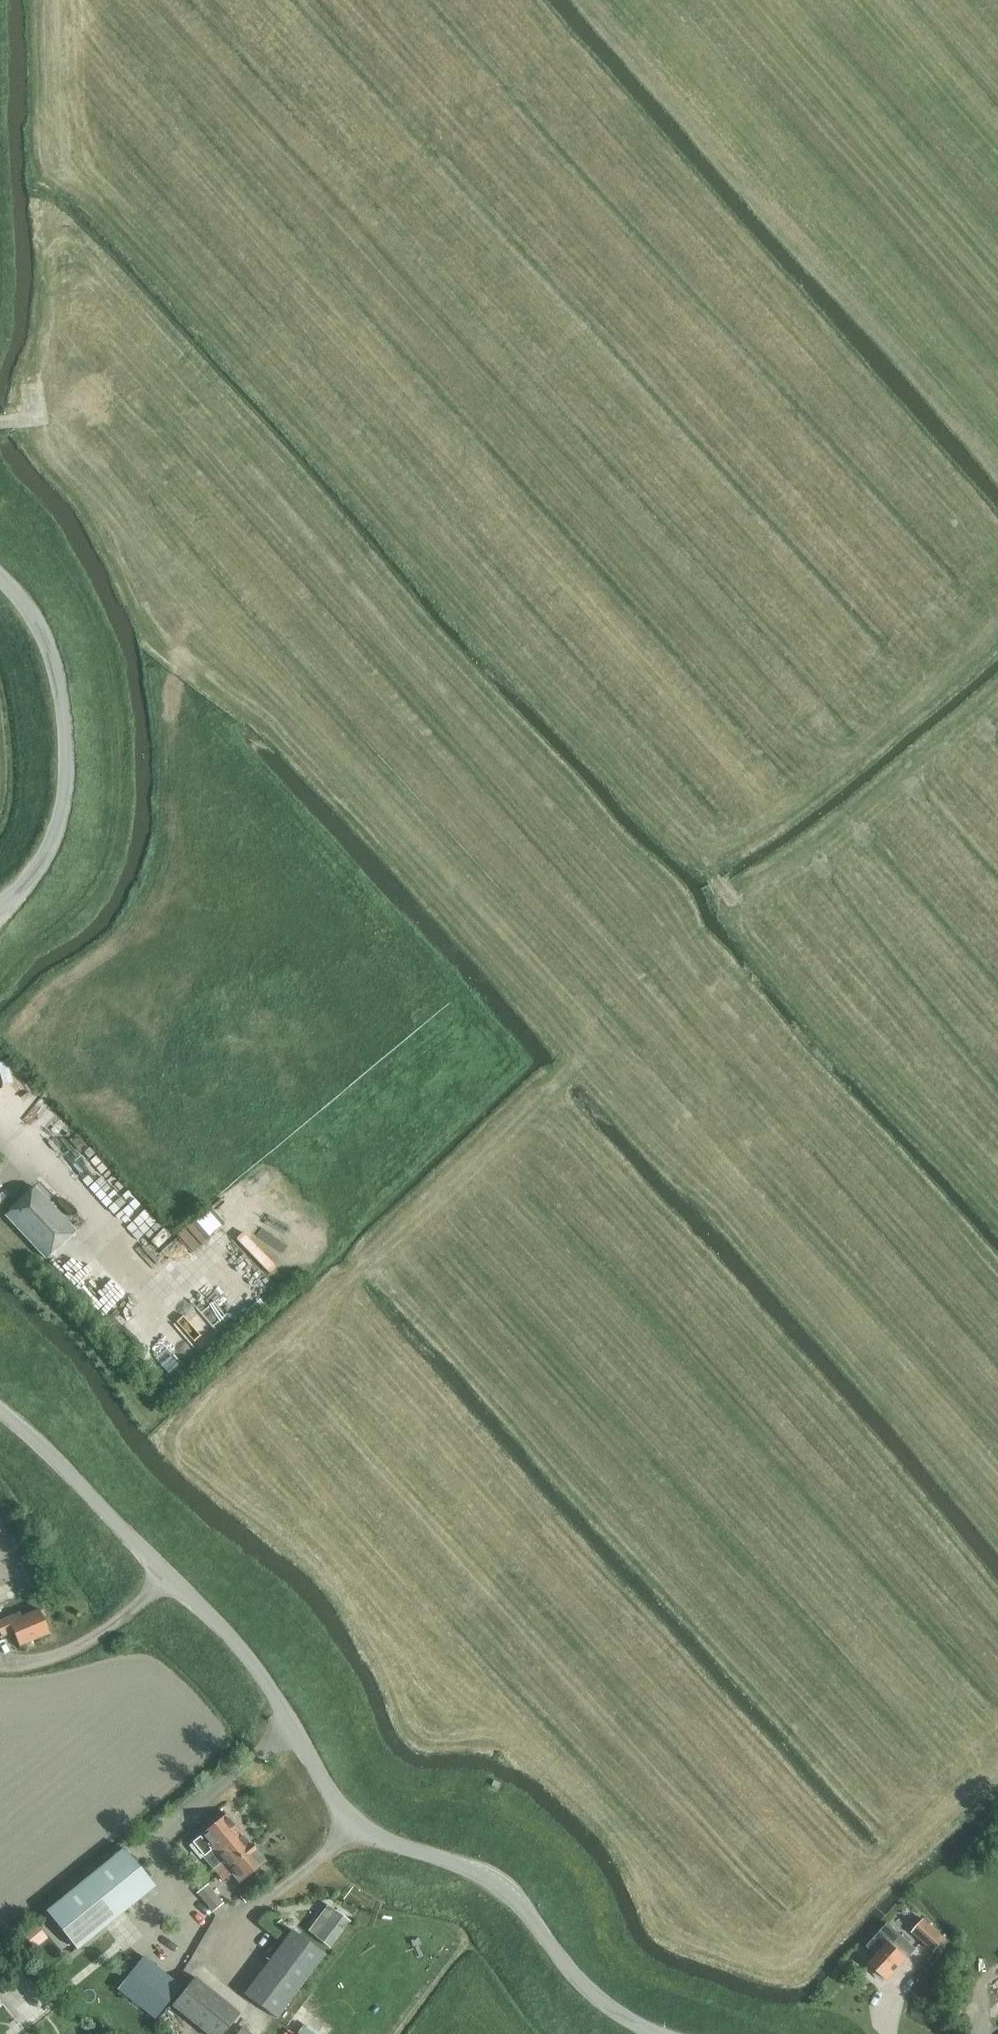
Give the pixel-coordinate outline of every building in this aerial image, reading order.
[(5,1214),(46,1258),(75,1231),(34,1187),(5,1214)] [(207,1205),(179,1234),(196,1251),(224,1222),(207,1205)] [(78,1287),(107,1314),(128,1290),(99,1264),(78,1287)] [(0,1635),(12,1630),(19,1645),(49,1633),(39,1609),(21,1616),(20,1612),(0,1620),(0,1634),(0,1635)] [(193,1842),(204,1856),(212,1849),(222,1861),(214,1868),(224,1880),(232,1874),(239,1882),(265,1861),(227,1814),(193,1842)] [(158,1879),(128,1841),(50,1905),(81,1942),(158,1879)] [(213,1910),(225,1899),(209,1882),(197,1893),(213,1910)] [(920,1903),(908,1916),(931,1936),(942,1923),(920,1903)] [(307,1931),(328,1947),(348,1922),(327,1906),(307,1931)] [(860,1954),(887,1980),(908,1957),(899,1950),(906,1942),(907,1940),(888,1923),(860,1954)] [(244,1994),(276,2018),(325,1954),(292,1929),(244,1994)] [(117,1987),(155,2019),(170,2000),(182,1987),(143,1955),(117,1987)] [(209,2033),(222,2033),(234,2020),(188,1983),(172,2004),(209,2033)] [(291,2023),(305,2033),(326,2033),(333,2025),(304,2005),(291,2023)] [(242,2025),(235,2033),(252,2033),(242,2025)]
